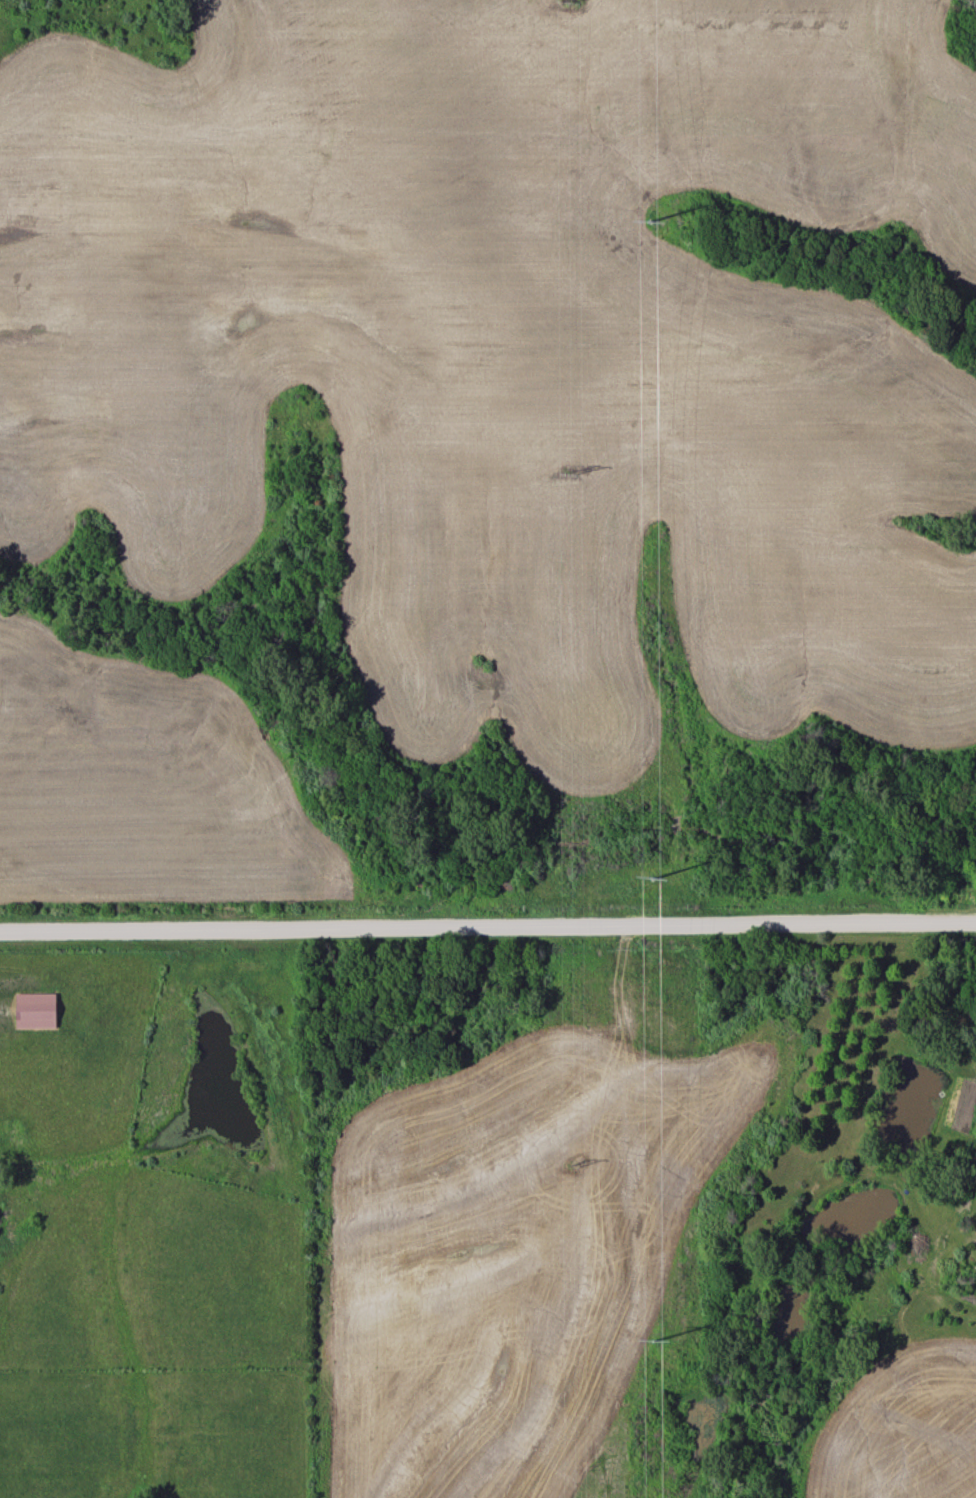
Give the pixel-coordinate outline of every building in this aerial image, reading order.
[(55,1029),(55,995),(15,995),(15,1029),(55,1029)]
